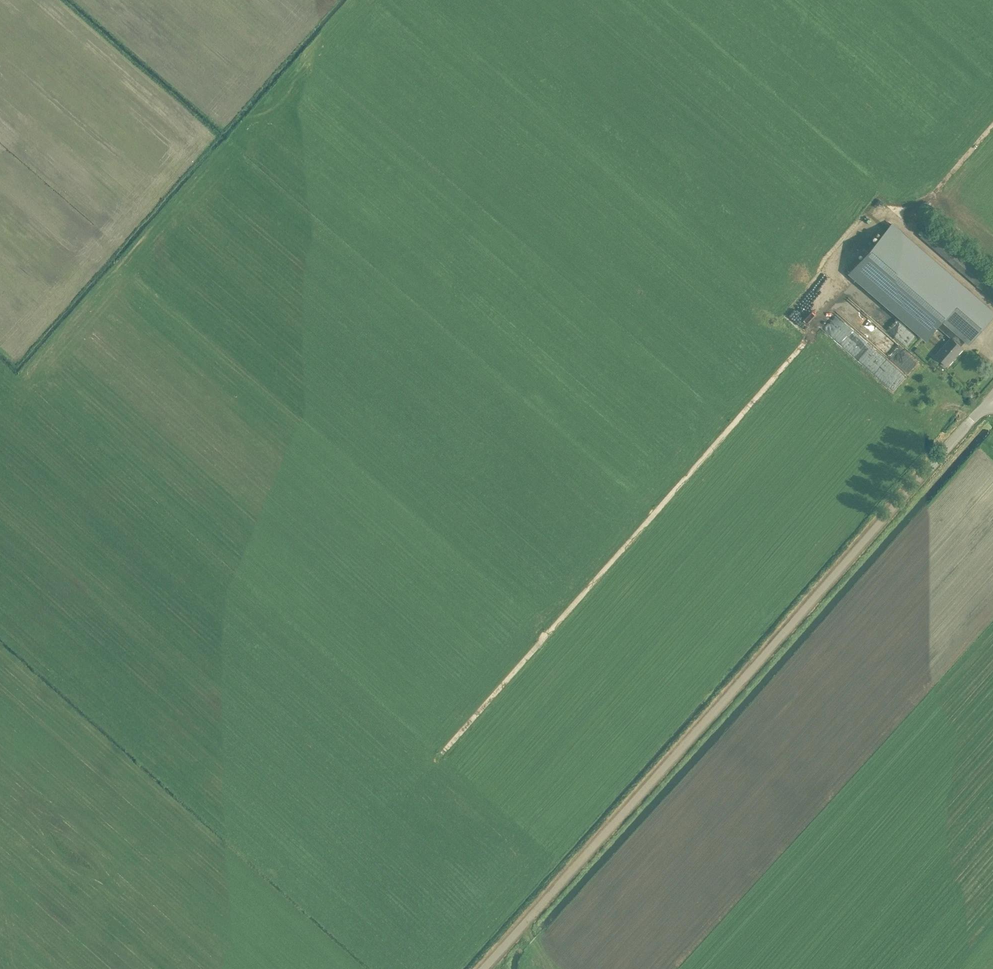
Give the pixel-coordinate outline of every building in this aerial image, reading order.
[(959,244),(934,222),(922,236),(992,299),(992,275),(959,244)] [(892,224),(850,272),(927,339),(938,326),(952,338),(937,355),(948,365),(963,348),(961,346),(966,341),(970,344),(992,317),(992,312),(892,224)] [(803,315),(797,322),(808,331),(813,324),(803,315)] [(893,331),(899,338),(908,329),(902,323),(893,331)] [(882,355),(868,370),(891,391),(905,377),(882,355)]
